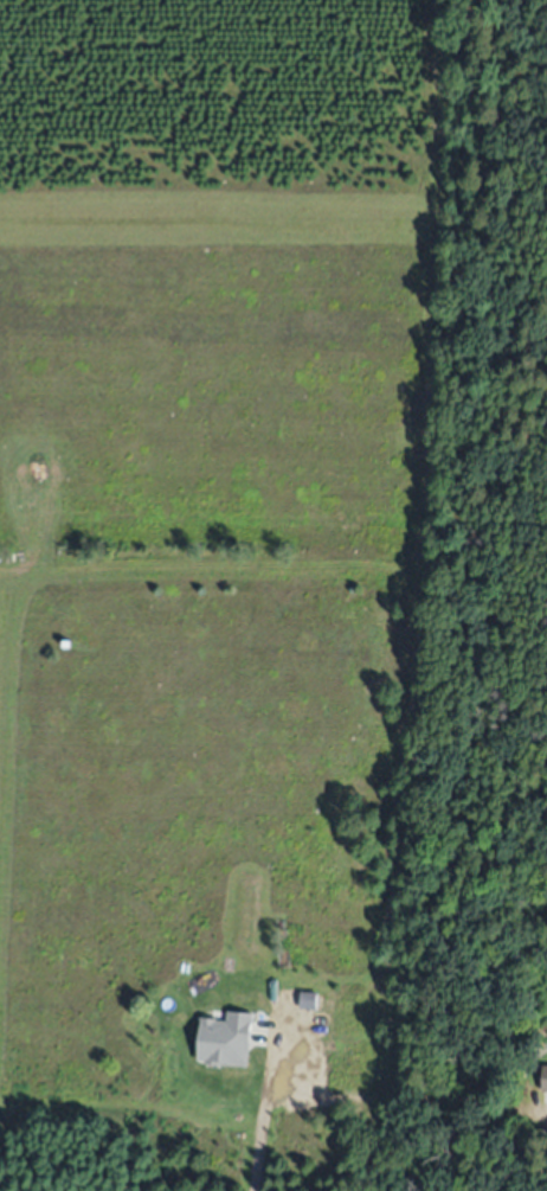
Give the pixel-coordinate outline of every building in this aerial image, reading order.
[(258,986),(190,980),(189,994),(257,1000),(258,986)] [(319,996),(302,993),(300,1008),(317,1011),(319,996)]
